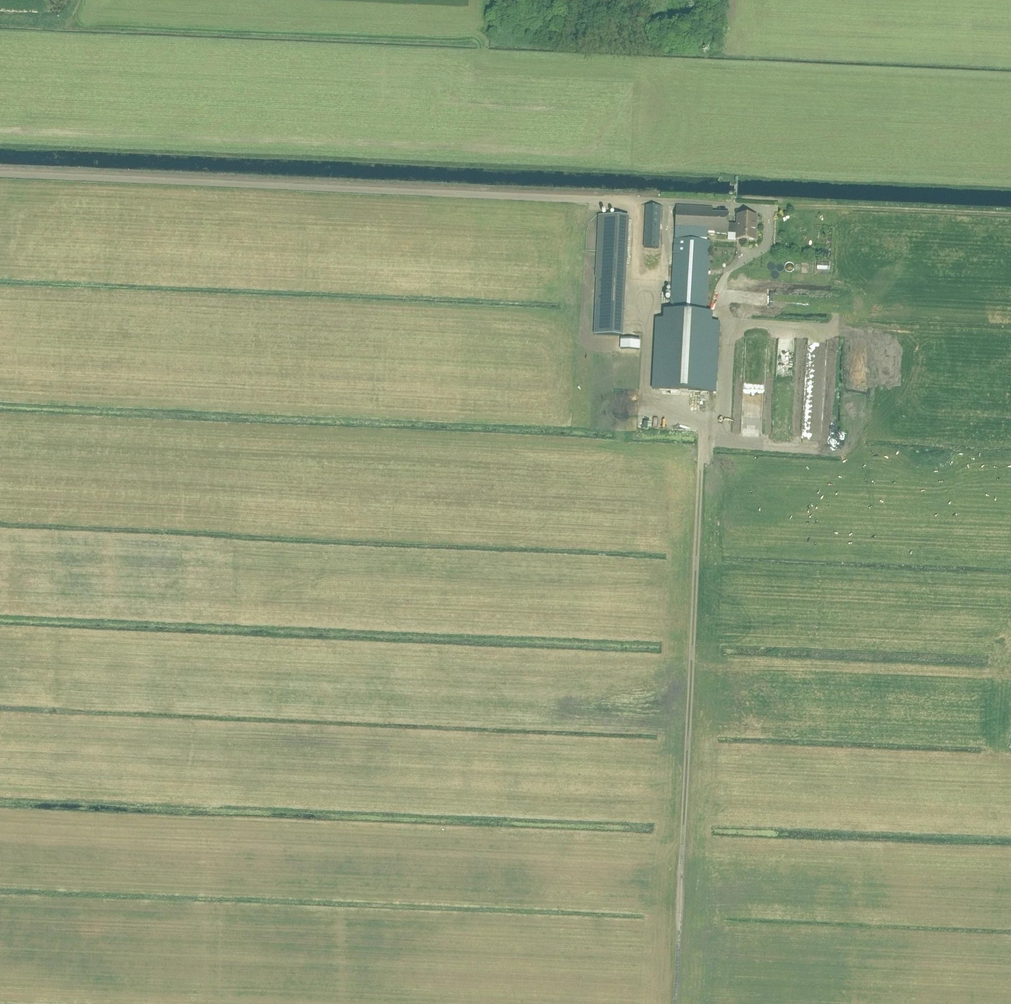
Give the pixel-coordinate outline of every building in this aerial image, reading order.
[(661,206),(646,206),(644,247),(659,248),(661,206)] [(677,206),(671,311),(670,320),(658,320),(654,390),(713,394),(717,323),(705,322),(709,241),(707,241),(708,234),(727,235),(728,234),(736,234),(735,240),(755,241),(757,217),(737,216),(736,225),(728,225),(729,214),(712,213),(712,208),(677,206)] [(595,306),(593,337),(608,338),(620,338),(622,339),(628,218),(600,216),(595,306)] [(648,288),(649,296),(656,296),(656,287),(648,288)] [(767,291),(768,303),(782,303),(782,290),(767,291)] [(624,319),(624,327),(633,327),(633,319),(624,319)] [(640,340),(620,338),(619,352),(639,353),(640,340)]
